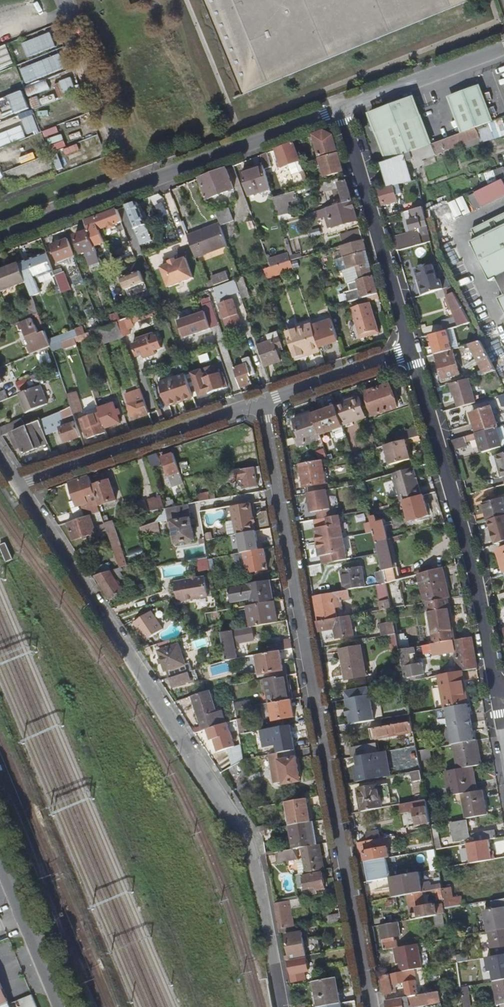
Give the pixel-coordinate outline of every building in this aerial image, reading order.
[(242,95),(473,1),(472,0),(205,0),(242,95)] [(29,56),(57,47),(53,32),(24,41),(29,56)] [(0,47),(0,64),(2,69),(16,63),(8,44),(0,47)] [(28,82),(67,67),(62,53),(22,67),(28,82)] [(48,79),(28,88),(31,95),(51,86),(48,79)] [(451,97),(464,132),(476,127),(492,122),(479,87),(451,97)] [(371,114),(389,161),(405,155),(412,152),(431,145),(413,98),(371,114)] [(29,132),(39,129),(33,110),(23,114),(29,132)] [(478,130),(476,127),(464,132),(431,145),(412,152),(414,162),(479,137),(481,141),(487,138),(491,147),(501,144),(497,135),(503,132),(503,126),(502,121),(478,130)] [(4,132),(0,134),(0,145),(1,146),(26,135),(24,131),(15,135),(12,129),(4,133),(4,132)] [(315,135),(321,155),(338,150),(334,135),(325,131),(315,135)] [(276,150),(281,162),(278,163),(280,169),(298,163),(301,172),(304,170),(294,143),(276,150)] [(265,165),(266,169),(272,167),(268,153),(262,155),(265,165)] [(321,158),(326,177),(344,171),(339,153),(321,158)] [(384,163),(391,187),(400,184),(413,181),(405,155),(389,161),(384,163)] [(242,172),(249,195),(271,190),(266,169),(265,165),(242,172)] [(200,178),(208,199),(234,189),(227,169),(200,178)] [(482,179),(485,186),(503,178),(503,170),(482,179)] [(483,206),(503,196),(503,181),(503,179),(477,192),(483,206)] [(314,186),(316,193),(336,187),(334,180),(314,186)] [(339,183),(343,199),(335,202),(336,203),(328,205),(329,208),(353,201),(347,181),(339,183)] [(381,190),(385,205),(398,201),(397,196),(403,194),(400,184),(391,187),(381,190)] [(161,193),(167,209),(176,205),(170,190),(161,193)] [(273,198),(275,205),(282,203),(298,198),(296,191),(273,198)] [(329,208),(334,227),(358,220),(353,201),(329,208)] [(127,206),(135,229),(134,229),(140,244),(140,245),(145,243),(139,228),(146,225),(137,202),(127,206)] [(275,205),(281,222),(287,220),(282,203),(275,205)] [(166,209),(171,222),(181,219),(176,205),(167,209),(166,209)] [(411,221),(414,230),(423,227),(421,218),(426,216),(425,211),(424,206),(407,212),(410,221),(411,221)] [(217,213),(220,223),(221,226),(234,221),(229,208),(217,213)] [(86,222),(89,231),(90,234),(123,221),(119,209),(86,222)] [(491,281),(498,278),(503,275),(503,214),(474,229),(478,238),(472,242),(491,281)] [(187,234),(196,258),(229,245),(221,226),(220,223),(187,234)] [(126,232),(132,247),(140,244),(134,229),(126,232)] [(75,237),(82,254),(96,249),(90,234),(89,231),(75,237)] [(395,238),(398,251),(401,250),(431,240),(430,234),(421,237),(420,231),(395,238)] [(52,245),(59,262),(75,256),(68,239),(52,245)] [(333,248),(340,274),(345,273),(348,284),(374,276),(364,239),(333,248)] [(132,247),(138,264),(146,261),(140,245),(140,244),(132,247)] [(20,264),(27,282),(32,297),(40,293),(35,279),(54,272),(47,253),(20,264)] [(169,287),(196,279),(189,255),(161,264),(169,287)] [(271,266),(274,275),(294,268),(292,260),(271,266)] [(1,292),(27,282),(20,264),(0,271),(0,290),(1,292)] [(417,270),(424,295),(435,292),(445,289),(442,279),(439,280),(434,265),(417,270)] [(143,270),(123,276),(129,297),(149,292),(143,270)] [(210,277),(213,285),(231,279),(228,270),(210,277)] [(55,276),(62,293),(70,290),(64,273),(55,276)] [(240,291),(242,299),(251,296),(244,276),(241,277),(236,279),(240,291)] [(329,296),(332,307),(379,293),(374,276),(348,284),(350,291),(344,292),(344,291),(329,296)] [(215,287),(219,299),(240,291),(236,279),(215,287)] [(442,319),(446,330),(447,330),(472,322),(452,286),(445,289),(435,292),(437,299),(446,296),(456,315),(442,319)] [(219,302),(228,329),(244,324),(236,297),(219,302)] [(27,303),(30,309),(36,306),(33,300),(27,303)] [(371,302),(353,308),(361,334),(380,329),(371,302)] [(30,309),(31,311),(21,316),(23,321),(36,315),(39,314),(36,306),(30,309)] [(215,307),(178,318),(184,337),(221,326),(215,307)] [(118,313),(121,321),(125,319),(129,318),(126,311),(118,313)] [(131,317),(133,323),(150,317),(148,311),(131,317)] [(111,316),(114,324),(118,322),(121,321),(118,313),(111,316)] [(296,326),(297,328),(287,332),(295,358),(309,354),(322,349),(321,347),(314,326),(311,318),(295,323),(296,326)] [(18,327),(20,330),(21,331),(21,332),(25,330),(31,344),(28,346),(28,347),(28,348),(30,353),(31,353),(31,354),(51,346),(49,340),(45,332),(40,334),(36,325),(35,325),(32,319),(19,325),(19,326),(18,327)] [(118,322),(122,332),(129,329),(125,319),(121,321),(118,322)] [(314,326),(321,347),(339,341),(332,319),(314,326)] [(97,335),(101,345),(123,337),(122,332),(118,322),(114,324),(102,328),(96,330),(97,335)] [(76,329),(76,330),(79,336),(85,334),(83,327),(76,329)] [(76,330),(49,340),(51,346),(57,344),(74,338),(79,336),(76,330)] [(74,338),(77,344),(77,345),(88,341),(87,338),(97,335),(96,330),(85,334),(79,336),(74,338)] [(432,335),(434,345),(426,348),(429,356),(453,349),(447,330),(446,330),(432,335)] [(259,346),(266,366),(281,360),(277,348),(283,346),(278,331),(268,335),(270,341),(259,346)] [(133,345),(137,356),(146,353),(147,357),(156,353),(155,350),(162,347),(158,336),(155,336),(154,333),(149,335),(149,334),(140,338),(137,340),(138,343),(133,345)] [(74,338),(57,344),(59,348),(64,347),(65,348),(77,344),(74,338)] [(471,343),(487,373),(497,370),(481,340),(471,343)] [(438,360),(444,378),(460,373),(456,358),(458,357),(457,353),(455,354),(453,349),(429,356),(431,362),(438,360)] [(235,369),(242,387),(252,383),(249,373),(253,371),(248,357),(244,359),(246,364),(235,368),(235,369)] [(234,364),(223,367),(225,372),(235,369),(235,368),(234,364)] [(51,372),(54,380),(61,377),(58,369),(51,372)] [(193,373),(200,396),(228,387),(223,372),(207,377),(206,374),(204,373),(203,373),(202,370),(193,373)] [(160,383),(168,406),(195,397),(187,374),(160,383)] [(21,389),(30,383),(26,377),(17,382),(21,389)] [(452,383),(459,407),(477,402),(470,378),(452,383)] [(367,392),(375,415),(402,406),(398,393),(395,394),(391,384),(367,392)] [(20,395),(24,404),(22,405),(26,414),(47,404),(39,386),(20,395)] [(93,391),(95,398),(101,396),(99,389),(93,391)] [(125,394),(134,419),(150,413),(141,389),(125,394)] [(67,393),(71,407),(74,414),(83,411),(76,390),(67,393)] [(0,396),(0,403),(9,399),(7,393),(0,396)] [(309,402),(313,414),(320,434),(344,426),(344,425),(337,405),(333,393),(309,402)] [(337,405),(344,425),(367,417),(360,397),(337,405)] [(100,413),(106,428),(121,423),(114,403),(99,408),(100,413)] [(47,418),(52,430),(58,428),(57,422),(74,416),(74,414),(71,407),(47,418)] [(474,416),(478,433),(497,427),(499,426),(494,410),(474,416)] [(82,420),(88,439),(107,432),(106,428),(100,413),(82,420)] [(294,420),(298,431),(295,432),(300,446),(321,439),(320,434),(313,414),(294,420)] [(61,428),(66,442),(81,437),(77,423),(68,426),(61,428)] [(0,429),(0,433),(2,436),(15,430),(12,424),(0,429)] [(15,431),(24,454),(42,446),(36,431),(31,433),(28,426),(15,431)] [(478,433),(453,441),(455,449),(469,445),(468,441),(480,438),(484,452),(502,446),(497,427),(478,433)] [(404,432),(406,440),(407,440),(421,436),(418,428),(404,432)] [(386,446),(391,465),(412,459),(407,440),(406,440),(386,446)] [(148,457),(153,469),(162,465),(158,453),(148,457)] [(162,457),(173,486),(184,483),(183,480),(174,453),(162,457)] [(336,458),(338,468),(358,464),(356,454),(354,455),(336,458)] [(300,465),(304,487),(306,487),(308,494),(309,494),(327,490),(322,461),(300,465)] [(243,479),(245,488),(258,486),(257,474),(262,473),(260,467),(234,471),(236,481),(243,479)] [(394,474),(402,501),(422,495),(415,468),(394,474)] [(69,483),(77,507),(88,503),(92,515),(97,513),(101,512),(99,506),(93,486),(89,477),(69,483)] [(207,480),(208,486),(217,485),(215,478),(207,480)] [(93,486),(99,506),(117,500),(110,480),(93,486)] [(356,485),(358,494),(365,493),(363,484),(356,485)] [(327,490),(309,494),(310,503),(312,513),(317,512),(318,520),(332,517),(330,509),(327,490)] [(162,494),(167,509),(177,507),(175,499),(169,501),(166,493),(162,494)] [(200,495),(202,502),(211,501),(210,493),(200,495)] [(139,502),(142,513),(167,509),(162,494),(149,498),(151,506),(148,506),(146,500),(139,502)] [(402,501),(383,507),(385,514),(406,508),(410,521),(430,515),(424,495),(422,495),(402,501)] [(490,519),(503,515),(503,497),(485,502),(490,519)] [(232,507),(237,534),(243,533),(257,531),(252,503),(232,507)] [(97,513),(103,531),(108,530),(105,523),(101,512),(97,513)] [(69,523),(75,540),(97,533),(91,515),(69,523)] [(489,520),(496,544),(503,542),(503,515),(490,519),(489,520)] [(318,520),(315,520),(317,528),(315,529),(318,542),(320,556),(322,556),(323,564),(347,560),(344,538),(340,516),(332,517),(318,520)] [(371,518),(377,543),(388,540),(383,522),(377,523),(375,517),(371,518)] [(173,522),(177,544),(195,541),(192,519),(173,522)] [(108,530),(120,568),(127,565),(112,521),(105,523),(108,530)] [(146,526),(146,532),(161,532),(161,523),(153,523),(153,526),(146,526)] [(379,554),(387,584),(388,584),(398,581),(401,580),(398,568),(395,569),(388,540),(377,543),(379,554)] [(245,553),(249,573),(269,569),(265,549),(245,553)] [(243,552),(236,554),(240,567),(247,565),(243,552)] [(199,559),(200,569),(211,568),(210,558),(199,559)] [(96,569),(98,576),(111,572),(112,571),(110,564),(96,569)] [(342,571),(346,591),(349,591),(365,588),(361,567),(342,571)] [(420,575),(426,603),(428,603),(448,599),(450,599),(443,568),(420,575)] [(97,576),(113,600),(124,592),(111,572),(98,576),(97,576)] [(175,583),(178,602),(209,597),(206,577),(175,583)] [(311,581),(314,597),(333,594),(330,578),(311,581)] [(229,588),(230,595),(235,594),(236,601),(244,600),(244,596),(250,595),(251,599),(252,605),(274,601),(270,581),(249,584),(229,588)] [(390,598),(392,609),(393,609),(403,607),(398,581),(388,584),(389,592),(390,598)] [(378,585),(380,594),(389,592),(388,584),(387,584),(378,585)] [(314,597),(319,622),(338,619),(336,608),(343,607),(342,602),(343,602),(343,600),(350,598),(349,591),(346,591),(333,594),(314,597)] [(383,603),(385,610),(392,609),(390,598),(388,599),(388,601),(383,603)] [(458,641),(451,598),(450,599),(448,599),(455,641),(458,641)] [(428,603),(434,645),(455,641),(448,599),(428,603)] [(247,606),(251,627),(252,627),(278,623),(274,601),(252,605),(247,606)] [(151,613),(134,624),(147,642),(163,631),(151,613)] [(319,622),(322,642),(355,636),(351,616),(338,619),(319,622)] [(381,625),(383,637),(397,634),(395,622),(381,625)] [(222,633),(227,660),(227,661),(238,659),(236,648),(240,647),(239,643),(255,640),(252,627),(251,627),(222,633)] [(422,647),(423,654),(433,653),(433,656),(456,652),(459,672),(463,671),(478,668),(472,638),(458,641),(455,641),(434,645),(422,647)] [(277,644),(278,652),(281,651),(293,649),(291,641),(277,644)] [(376,643),(377,651),(389,649),(388,641),(376,643)] [(399,643),(400,651),(408,649),(407,642),(399,643)] [(159,652),(166,672),(168,671),(171,679),(189,673),(179,645),(159,652)] [(342,650),(347,680),(369,675),(364,646),(342,650)] [(400,651),(406,678),(406,679),(425,675),(422,664),(411,666),(408,649),(400,651)] [(258,655),(261,675),(284,670),(281,651),(278,652),(258,655)] [(444,669),(436,671),(436,673),(428,674),(428,677),(439,675),(445,674),(444,669)] [(439,675),(445,707),(469,703),(463,671),(459,672),(445,674),(439,675)] [(189,673),(171,679),(174,688),(192,682),(189,673)] [(269,679),(273,703),(292,700),(294,700),(290,675),(269,679)] [(232,686),(236,709),(246,707),(242,684),(232,686)] [(194,697),(205,730),(222,725),(211,691),(194,697)] [(345,699),(350,725),(371,722),(367,695),(345,699)] [(272,704),(275,721),(295,717),(292,700),(273,703),(272,704)] [(384,719),(385,726),(413,721),(411,714),(384,719)] [(238,720),(241,732),(245,731),(248,731),(246,719),(238,720)] [(230,722),(234,742),(242,741),(241,735),(241,732),(238,720),(230,722)] [(370,729),(372,740),(415,732),(413,722),(413,721),(385,726),(370,729)] [(275,729),(279,754),(296,751),(292,726),(275,729)] [(454,745),(459,770),(470,767),(482,765),(478,740),(454,745)] [(228,743),(233,766),(246,760),(242,741),(234,742),(228,743)] [(352,749),(353,757),(377,753),(376,745),(352,749)] [(391,748),(393,772),(421,769),(418,745),(391,748)] [(270,755),(275,781),(284,779),(285,784),(302,781),(296,751),(279,754),(270,755)] [(348,758),(352,778),(370,775),(367,759),(384,756),(383,752),(377,753),(353,757),(348,758)] [(425,756),(427,768),(441,767),(440,754),(425,756)] [(446,772),(450,796),(463,794),(474,792),(470,767),(459,770),(446,772)] [(376,772),(377,779),(388,777),(387,770),(376,772)] [(414,781),(423,779),(422,770),(412,771),(414,781)] [(359,789),(363,812),(383,808),(379,786),(359,789)] [(463,794),(468,819),(488,815),(484,790),(474,792),(463,794)] [(286,803),(290,826),(312,822),(308,799),(286,803)] [(401,805),(405,828),(431,823),(427,800),(415,802),(407,804),(401,805)] [(290,826),(295,849),(297,849),(303,848),(316,845),(312,822),(290,826)] [(452,824),(456,842),(470,839),(467,822),(452,824)] [(366,833),(367,841),(381,839),(379,831),(366,833)] [(496,831),(474,835),(475,843),(498,839),(496,831)] [(365,852),(366,861),(384,858),(390,857),(387,838),(381,839),(367,841),(358,843),(360,853),(365,852)] [(471,862),(494,860),(492,841),(469,843),(471,862)] [(409,848),(410,854),(436,849),(435,844),(409,848)] [(303,848),(307,872),(320,870),(316,845),(303,848)] [(290,850),(292,860),(299,859),(297,849),(295,849),(290,850)] [(409,854),(410,860),(437,855),(436,849),(410,854),(409,854)] [(277,853),(279,863),(292,860),(290,850),(277,853)] [(366,861),(369,876),(386,873),(384,858),(366,861)] [(301,877),(303,886),(306,885),(306,889),(313,888),(314,891),(326,889),(323,872),(301,877)] [(395,877),(399,897),(409,895),(423,892),(443,889),(442,885),(433,886),(432,883),(422,884),(420,873),(395,877)] [(443,889),(447,909),(467,905),(466,900),(463,901),(462,897),(454,898),(452,887),(443,889)] [(409,895),(413,920),(436,916),(439,915),(437,905),(425,906),(423,892),(409,895)] [(276,904),(281,929),(295,927),(292,908),(297,907),(296,900),(276,904)] [(480,903),(482,911),(498,908),(496,900),(480,903)] [(324,917),(325,925),(342,922),(340,914),(324,917)] [(436,916),(438,927),(446,925),(444,914),(439,915),(436,916)] [(381,925),(385,950),(395,948),(399,948),(397,936),(401,936),(399,922),(398,922),(395,923),(381,925)] [(495,956),(503,954),(503,929),(490,931),(495,956)] [(287,935),(291,957),(295,956),(296,958),(307,956),(303,932),(287,935)] [(395,948),(396,956),(399,956),(400,964),(402,972),(413,970),(423,969),(418,944),(399,948),(395,948)] [(290,959),(294,981),(306,979),(305,971),(310,970),(308,956),(307,956),(296,958),(290,959)] [(335,969),(336,977),(351,974),(350,966),(335,969)] [(15,1004),(0,968),(0,1006),(15,1006),(14,1004),(15,1004)] [(382,976),(386,994),(397,992),(396,984),(409,982),(415,981),(413,970),(402,972),(382,976)] [(317,1006),(319,1006),(342,1002),(340,993),(341,993),(341,992),(337,993),(334,978),(312,982),(317,1006)] [(499,1004),(502,1004),(503,1004),(503,980),(495,981),(499,1004)] [(408,988),(409,996),(424,994),(423,985),(408,988)] [(410,1004),(410,1006),(411,1006),(441,1002),(440,991),(424,994),(409,996),(410,1004)] [(39,994),(25,999),(29,1006),(44,1006),(39,994)] [(388,1006),(405,1006),(404,1005),(410,1004),(409,996),(387,1000),(388,1006)]
